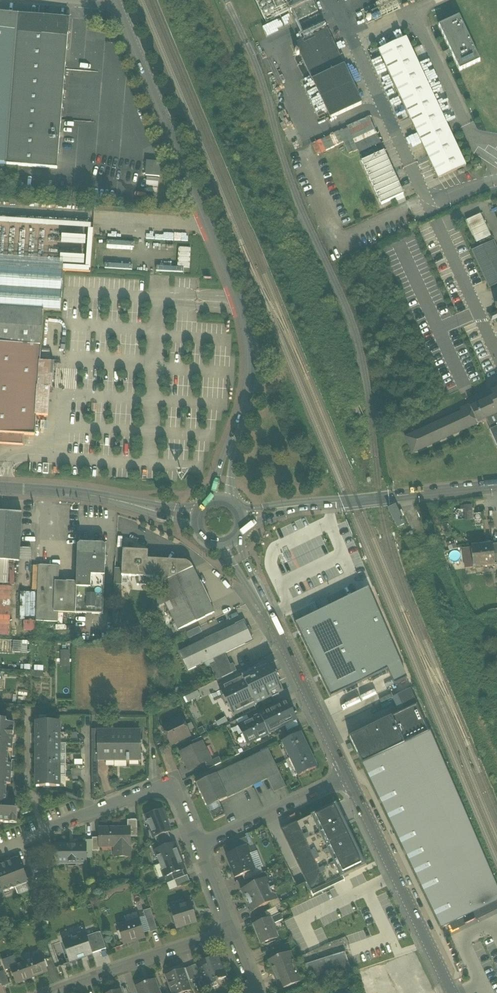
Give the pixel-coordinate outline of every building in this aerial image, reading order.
[(265,20),(277,15),(274,9),(283,6),(281,1),(283,0),(258,0),(265,20)] [(312,2),(312,0),(284,0),(289,12),(290,12),(296,24),(317,13),(312,2)] [(395,2),(394,0),(386,0),(376,4),(381,15),(389,11),(387,5),(395,2)] [(6,165),(19,15),(0,14),(0,164),(6,165)] [(19,15),(6,165),(7,165),(57,170),(70,19),(19,15)] [(439,26),(450,50),(453,56),(460,71),(480,61),(459,17),(439,26)] [(263,26),(266,33),(279,28),(276,21),(263,26)] [(330,117),(331,118),(362,103),(362,102),(361,102),(361,101),(326,29),(295,43),(330,116),(331,117),(330,117)] [(378,53),(438,179),(465,166),(405,40),(378,53)] [(359,162),(380,204),(402,194),(381,151),(379,146),(374,148),(376,153),(359,162)] [(147,177),(160,178),(161,164),(148,163),(147,177)] [(490,236),(480,215),(466,221),(476,242),(490,236)] [(39,257),(36,255),(30,254),(30,246),(25,246),(22,243),(20,245),(15,245),(14,252),(7,244),(7,240),(1,239),(1,232),(10,232),(8,230),(8,224),(14,224),(21,219),(0,218),(0,256),(39,257)] [(490,289),(496,285),(496,250),(493,242),(472,251),(490,289)] [(63,271),(64,261),(0,257),(0,267),(63,271)] [(43,311),(61,312),(63,271),(0,267),(0,308),(43,311)] [(36,417),(40,346),(43,311),(0,308),(0,434),(23,435),(34,436),(36,417)] [(41,346),(40,346),(36,417),(48,417),(50,389),(50,383),(51,376),(51,372),(51,363),(40,362),(41,346)] [(470,409),(477,424),(486,420),(491,418),(496,415),(496,403),(494,398),(493,398),(470,409)] [(365,419),(358,402),(348,406),(355,423),(365,419)] [(413,453),(477,424),(470,409),(406,438),(413,453)] [(491,436),(496,433),(496,431),(491,418),(486,420),(491,432),(490,432),(491,436)] [(23,446),(23,435),(0,434),(0,444),(23,446)] [(472,505),(464,506),(465,520),(473,520),(472,505)] [(405,526),(395,508),(389,511),(398,529),(405,526)] [(0,512),(0,560),(9,561),(19,561),(20,549),(22,513),(0,512)] [(75,614),(103,615),(105,576),(105,564),(106,563),(106,558),(105,558),(106,547),(103,545),(80,544),(78,546),(76,583),(76,588),(75,614)] [(473,568),(495,566),(493,545),(492,545),(471,547),(471,548),(473,568)] [(465,569),(473,568),(471,548),(463,549),(465,569)] [(30,550),(20,549),(19,561),(30,562),(30,550)] [(122,577),(146,578),(147,562),(148,552),(123,550),(122,569),(121,577),(122,577)] [(292,560),(288,551),(283,553),(288,562),(292,560)] [(9,561),(0,560),(0,584),(8,584),(9,561)] [(156,586),(178,631),(214,614),(193,568),(189,564),(147,562),(146,578),(162,579),(163,583),(156,586)] [(36,622),(58,623),(58,613),(63,613),(75,614),(76,588),(76,583),(58,582),(56,582),(56,576),(59,576),(59,567),(38,566),(36,622)] [(114,585),(122,586),(122,577),(121,577),(122,569),(115,569),(114,585)] [(121,595),(122,586),(114,585),(114,595),(121,595)] [(316,603),(320,612),(319,612),(314,614),(299,622),(295,624),(298,631),(299,633),(301,636),(320,674),(321,677),(322,679),(331,697),(387,670),(394,685),(407,679),(367,589),(331,607),(326,598),(320,600),(316,603)] [(310,605),(310,606),(314,613),(314,614),(319,612),(315,603),(310,605)] [(24,630),(35,630),(35,620),(23,621),(24,630)] [(205,641),(213,659),(224,654),(252,641),(243,623),(205,641)] [(0,625),(0,634),(8,634),(9,625),(0,625)] [(186,634),(189,641),(205,633),(202,626),(186,634)] [(215,664),(213,660),(213,659),(205,641),(180,652),(189,671),(203,664),(205,669),(211,666),(215,664)] [(61,666),(69,666),(69,649),(60,650),(61,666)] [(213,660),(215,664),(222,679),(233,674),(224,654),(213,659),(213,660)] [(233,715),(272,697),(282,692),(268,663),(220,687),(233,715)] [(218,681),(222,679),(215,664),(211,666),(218,681)] [(397,695),(404,711),(417,705),(410,689),(397,695)] [(285,697),(282,692),(272,697),(274,702),(285,697)] [(260,716),(269,734),(284,726),(296,721),(287,703),(260,716)] [(391,717),(405,744),(365,764),(443,928),(449,925),(467,916),(496,902),(496,891),(417,705),(404,711),(391,717)] [(236,721),(239,726),(249,721),(247,716),(236,721)] [(239,726),(247,744),(269,734),(260,716),(249,721),(239,726)] [(362,765),(365,764),(405,744),(391,717),(349,737),(362,765)] [(167,736),(171,745),(190,736),(181,718),(166,725),(171,735),(167,736)] [(3,823),(10,824),(10,820),(17,820),(18,810),(16,810),(16,802),(6,802),(6,792),(7,785),(11,785),(12,766),(8,765),(9,751),(13,751),(14,724),(6,724),(6,721),(0,720),(0,823),(3,823)] [(284,726),(287,732),(299,726),(296,721),(284,726)] [(36,722),(36,733),(60,733),(60,722),(36,722)] [(127,762),(129,762),(129,758),(140,758),(140,732),(99,732),(99,745),(99,758),(127,758),(127,762)] [(36,733),(36,744),(60,744),(60,733),(36,733)] [(283,743),(299,776),(317,768),(313,760),(312,761),(303,743),(305,742),(301,734),(283,743)] [(206,764),(206,762),(189,770),(182,754),(201,744),(202,741),(179,753),(188,773),(206,764)] [(206,762),(206,764),(212,761),(202,741),(201,744),(205,752),(201,753),(206,762)] [(36,744),(36,755),(60,755),(60,744),(36,744)] [(182,754),(189,770),(206,762),(201,753),(205,752),(201,744),(182,754)] [(216,775),(227,799),(268,779),(279,774),(268,750),(216,775)] [(36,755),(36,765),(60,765),(60,755),(36,755)] [(206,764),(209,769),(221,763),(219,758),(212,761),(206,764)] [(36,765),(36,776),(60,776),(60,765),(36,765)] [(268,779),(274,793),(286,787),(279,774),(268,779)] [(196,784),(207,808),(219,803),(227,799),(216,775),(196,784)] [(60,787),(60,776),(36,776),(36,787),(60,787)] [(207,808),(214,821),(225,816),(219,803),(207,808)] [(336,804),(311,816),(341,878),(343,877),(366,866),(336,804)] [(154,838),(155,838),(168,833),(170,832),(162,810),(146,816),(154,838)] [(337,880),(341,878),(311,816),(281,830),(311,892),(337,880)] [(127,821),(127,828),(131,828),(131,838),(138,838),(137,821),(127,821)] [(115,858),(130,857),(130,844),(131,844),(131,838),(131,828),(127,828),(99,828),(99,838),(99,844),(100,844),(118,844),(118,850),(114,850),(115,858)] [(168,833),(155,838),(157,843),(159,842),(170,838),(168,833)] [(233,843),(236,849),(249,844),(246,837),(233,843)] [(170,838),(159,842),(161,849),(172,844),(170,838)] [(62,864),(87,864),(87,858),(86,844),(55,845),(55,861),(62,861),(62,864)] [(172,844),(161,849),(155,851),(160,864),(179,857),(174,844),(172,844)] [(233,867),(237,877),(243,875),(256,870),(256,869),(253,870),(248,856),(250,855),(247,847),(227,855),(232,867),(233,867)] [(257,852),(250,855),(256,869),(256,870),(261,868),(263,867),(257,852)] [(253,870),(256,869),(250,855),(248,856),(253,870)] [(179,857),(160,864),(165,877),(171,875),(182,871),(184,870),(179,857)] [(11,861),(6,863),(15,888),(21,885),(28,883),(25,874),(22,867),(18,859),(17,859),(17,858),(11,860),(11,861)] [(15,888),(6,863),(0,865),(0,864),(0,887),(2,893),(3,892),(9,890),(15,888)] [(37,869),(31,871),(36,885),(42,883),(37,869)] [(243,875),(245,881),(258,876),(256,870),(243,875)] [(36,885),(31,871),(25,874),(28,883),(29,888),(36,885)] [(182,871),(171,875),(173,881),(175,880),(185,877),(182,871)] [(256,877),(258,882),(266,878),(268,878),(266,872),(256,877)] [(185,877),(175,880),(177,888),(190,883),(187,876),(185,877)] [(311,892),(313,896),(339,884),(345,881),(344,879),(343,877),(341,878),(337,880),(311,892)] [(248,903),(252,912),(268,904),(277,900),(274,894),(272,894),(268,886),(269,884),(266,878),(258,882),(242,890),(246,899),(248,903)] [(268,904),(271,910),(276,907),(275,907),(281,904),(278,899),(277,900),(268,904)] [(449,925),(451,929),(452,932),(471,923),(496,911),(496,903),(496,902),(467,916),(449,925)] [(171,910),(177,929),(197,922),(191,904),(171,910)] [(279,914),(276,907),(271,910),(264,913),(267,919),(269,918),(270,919),(272,918),(279,914)] [(144,912),(150,933),(157,931),(151,909),(144,912)] [(272,918),(275,924),(283,920),(280,914),(279,914),(272,918)] [(277,939),(270,919),(269,918),(267,919),(254,924),(262,945),(277,939)] [(117,926),(123,945),(146,938),(139,919),(117,926)] [(100,932),(86,937),(92,954),(106,949),(100,932)] [(86,937),(85,934),(62,941),(70,964),(82,959),(81,958),(92,954),(86,937)] [(279,987),(280,991),(302,982),(291,952),(268,960),(279,987)] [(309,976),(313,986),(352,973),(350,967),(351,966),(345,952),(306,965),(309,976)] [(33,960),(23,964),(29,979),(48,972),(41,955),(33,958),(33,960)] [(203,976),(207,988),(219,984),(217,981),(226,978),(223,968),(221,969),(217,957),(197,965),(202,977),(203,976)] [(6,971),(10,969),(18,966),(15,958),(3,962),(6,971)] [(23,964),(18,966),(10,969),(16,984),(29,979),(23,964)] [(197,965),(191,967),(196,979),(202,977),(197,965)] [(187,982),(196,979),(191,967),(183,970),(187,982)] [(173,992),(186,992),(191,991),(187,982),(183,970),(166,976),(173,992)] [(0,973),(0,982),(1,984),(2,987),(8,984),(4,972),(0,973)] [(154,979),(136,986),(138,992),(137,992),(159,992),(154,979)]
